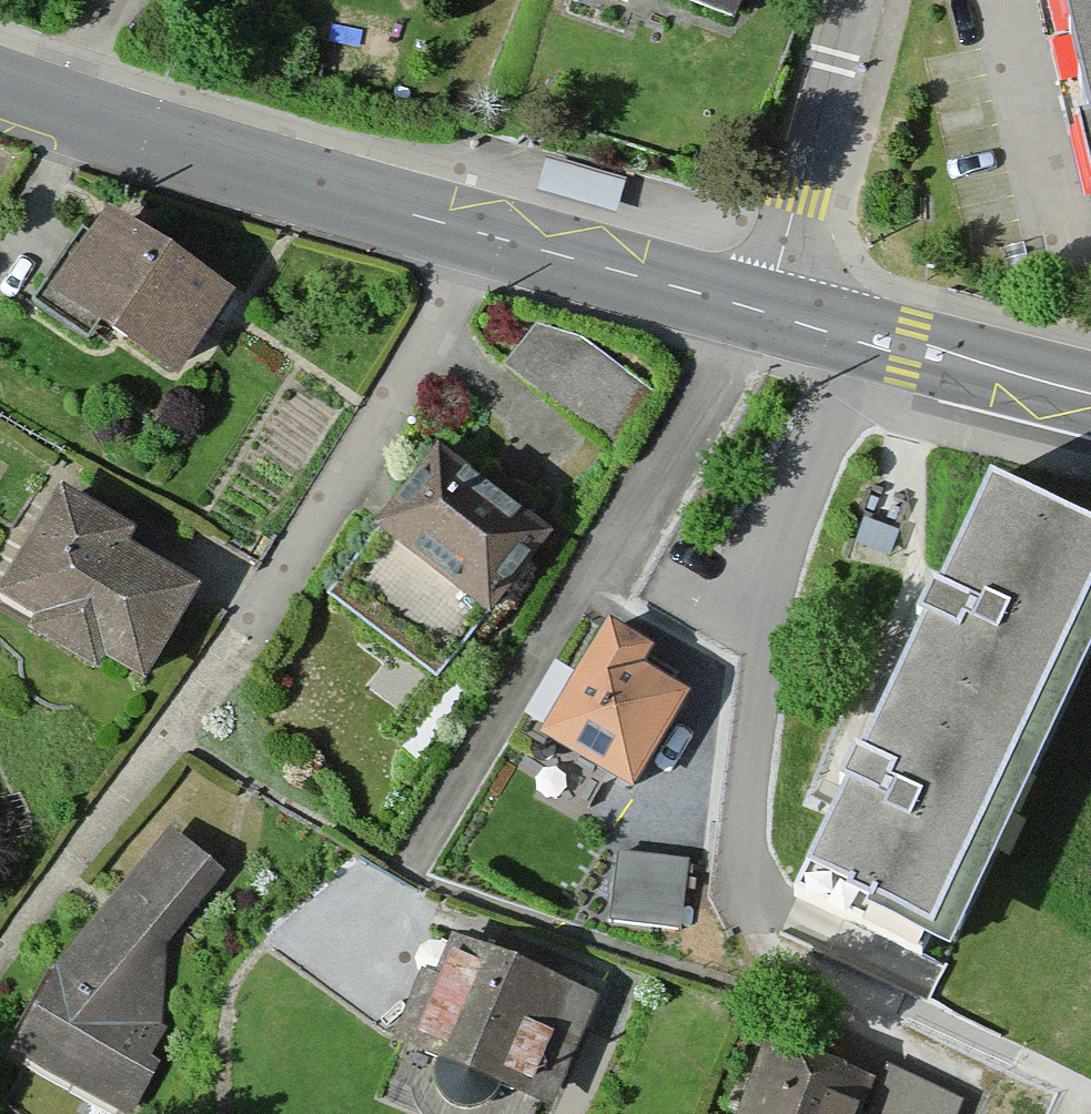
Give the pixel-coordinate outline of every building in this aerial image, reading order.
[(720,42),(734,0),(601,0),(720,42)] [(1090,141),(1090,0),(1062,0),(1090,141)] [(626,180),(546,159),(538,189),(617,211),(626,180)] [(206,302),(79,221),(21,311),(148,392),(206,302)] [(537,329),(504,373),(613,453),(654,396),(580,341),(537,329)] [(308,595),(418,685),(532,547),(421,457),(308,595)] [(940,590),(937,597),(852,793),(801,908),(960,977),(1090,678),(1090,543),(982,495),(940,590)] [(22,498),(0,538),(0,655),(61,689),(71,671),(119,697),(172,601),(95,558),(103,543),(22,498)] [(885,559),(892,562),(897,534),(865,523),(859,550),(875,556),(885,559)] [(515,750),(612,803),(665,707),(616,680),(629,657),(581,631),(515,750)] [(52,967),(0,1057),(0,1059),(107,1107),(165,1026),(171,949),(236,886),(188,836),(52,967)] [(680,911),(687,858),(622,849),(615,903),(680,911)] [(359,1043),(508,1101),(550,995),(402,936),(359,1043)] [(720,1044),(695,1113),(831,1113),(841,1089),(720,1044)] [(894,1074),(878,1113),(959,1113),(964,1102),(894,1074)]
